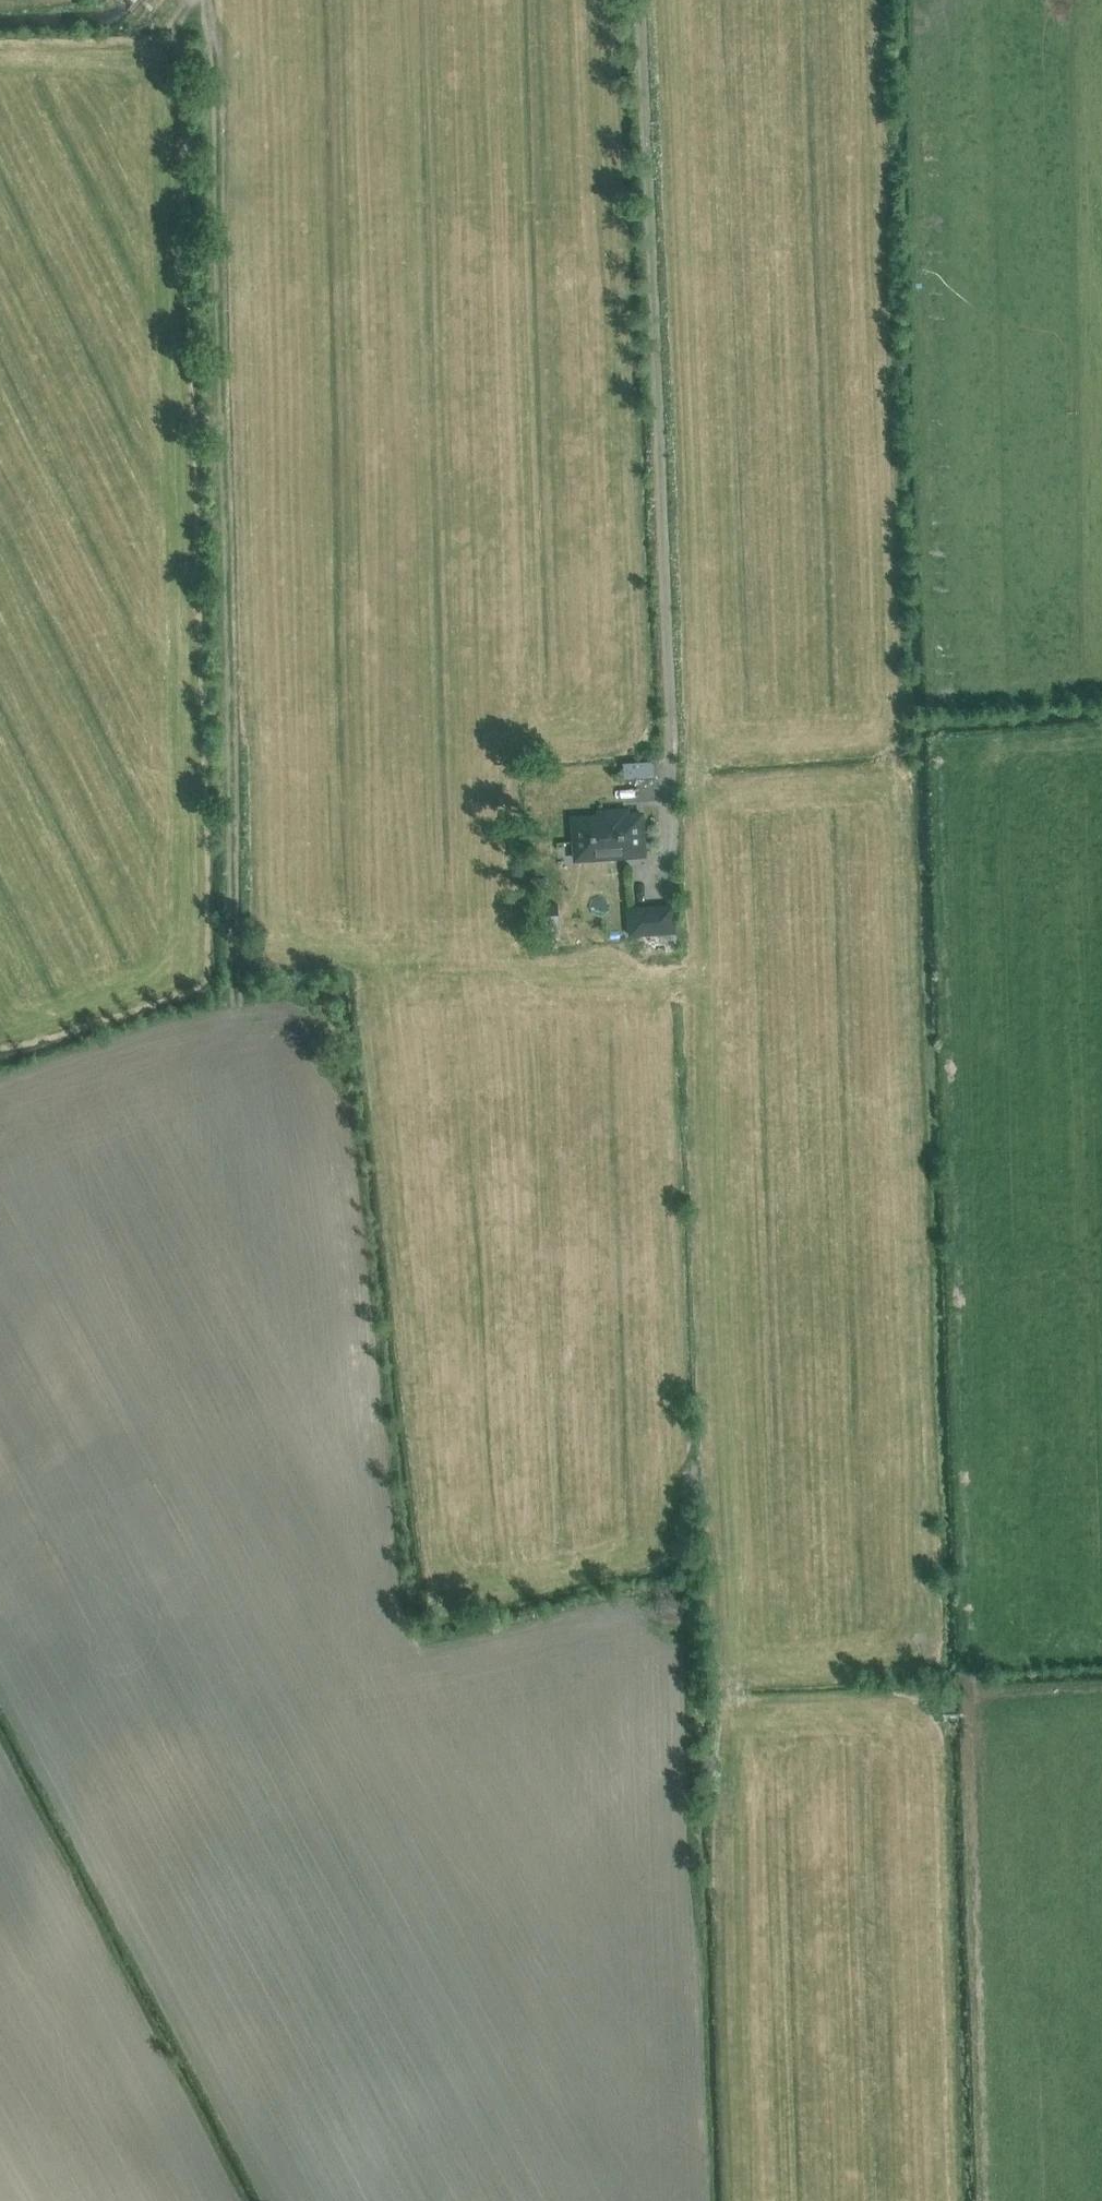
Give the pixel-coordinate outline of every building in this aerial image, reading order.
[(601,817),(574,819),(577,860),(645,856),(643,814),(628,815),(628,810),(601,812),(601,817)] [(674,906),(629,909),(631,936),(676,932),(674,906)]
